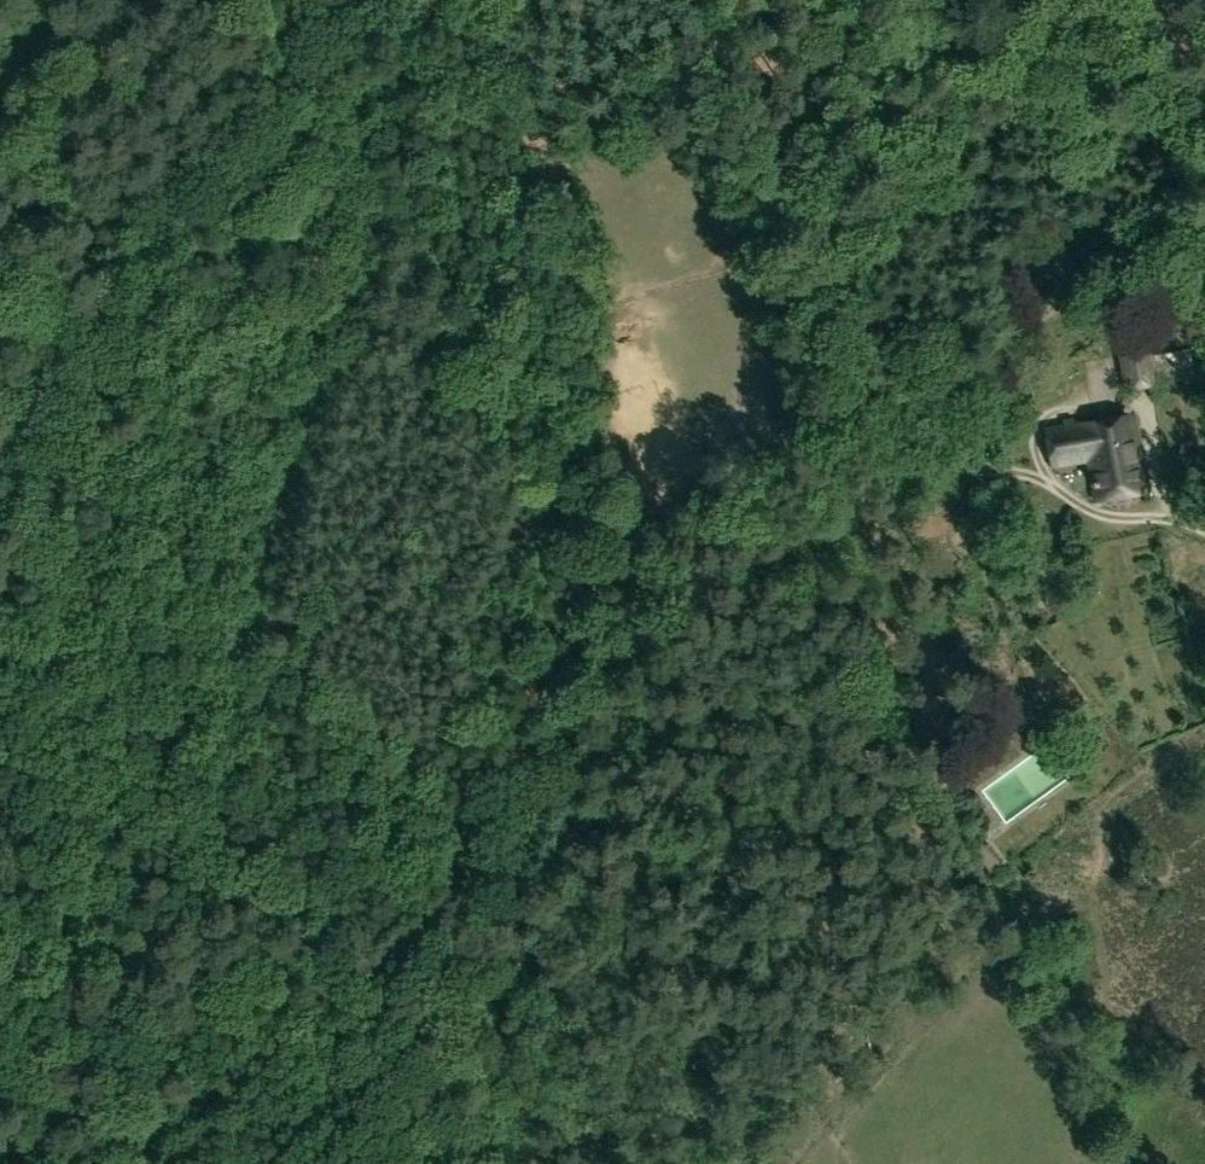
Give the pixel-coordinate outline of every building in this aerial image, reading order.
[(1147,333),(1115,339),(1123,390),(1150,386),(1152,394),(1197,388),(1190,348),(1151,355),(1147,333)] [(1046,428),(1052,464),(1088,458),(1095,500),(1143,491),(1130,413),(1073,423),(1073,417),(1063,419),(1064,425),(1046,428)]
